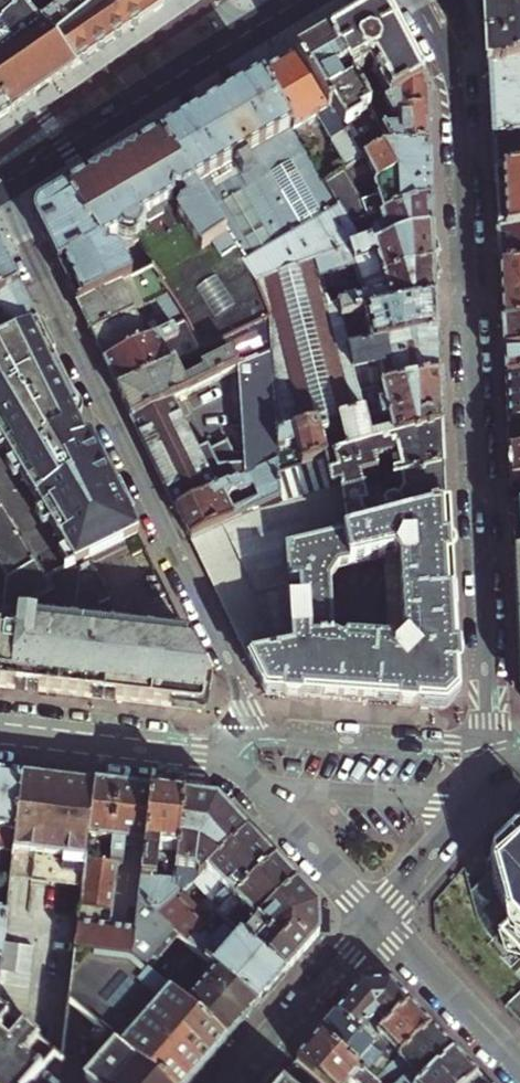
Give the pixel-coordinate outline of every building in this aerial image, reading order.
[(18,0),(0,0),(0,102),(10,114),(49,87),(76,69),(25,9),(18,0)] [(25,9),(36,0),(18,0),(25,9)] [(25,9),(76,69),(164,7),(166,5),(167,0),(36,0),(25,9)] [(489,73),(519,69),(519,0),(486,0),(489,73)] [(350,27),(329,40),(372,114),(381,109),(360,71),(368,66),(389,104),(422,86),(403,51),(386,20),(371,15),(350,27)] [(295,59),(294,60),(326,115),(331,112),(361,164),(384,151),(393,150),(372,114),(329,40),(320,45),(313,49),(308,47),(296,54),(295,59)] [(326,115),(294,60),(285,65),(261,79),(323,187),(361,164),(331,112),(326,115)] [(489,73),(490,86),(492,117),(493,143),(519,142),(519,69),(489,73)] [(209,109),(160,137),(254,283),(313,263),(358,248),(348,231),(323,187),(261,79),(209,109)] [(425,93),(422,86),(389,104),(381,109),(372,114),(393,150),(428,149),(427,121),(425,93)] [(10,114),(0,102),(0,122),(10,114)] [(168,297),(184,324),(199,352),(222,341),(268,319),(254,283),(160,137),(137,151),(96,175),(64,193),(95,249),(58,268),(76,306),(131,280),(118,251),(116,250),(115,250),(113,251),(108,253),(106,249),(110,242),(118,238),(138,243),(153,269),(162,284),(161,285),(168,297)] [(493,143),(494,162),(495,176),(519,175),(519,142),(493,143)] [(348,231),(431,201),(429,175),(428,149),(393,150),(384,151),(361,164),(323,187),(348,231)] [(495,176),(496,209),(498,236),(519,235),(519,175),(495,176)] [(36,222),(58,268),(95,249),(64,193),(42,205),(40,211),(36,222)] [(431,209),(431,201),(348,231),(358,248),(367,244),(370,248),(432,228),(432,220),(431,209)] [(433,248),(432,228),(370,248),(367,244),(358,248),(313,263),(318,277),(355,267),(361,284),(434,263),(433,248)] [(498,236),(499,256),(499,269),(519,268),(519,235),(498,236)] [(19,291),(0,251),(0,301),(19,291)] [(313,263),(254,283),(268,319),(274,437),(359,414),(355,394),(348,351),(342,319),(341,310),(330,312),(318,277),(313,263)] [(435,281),(434,263),(361,284),(368,304),(359,305),(355,300),(348,302),(345,309),(341,310),(342,319),(436,299),(435,281)] [(499,269),(500,276),(502,313),(502,324),(519,323),(519,268),(499,269)] [(131,280),(76,306),(83,320),(90,335),(168,297),(161,285),(162,284),(153,269),(131,280)] [(19,291),(0,301),(0,313),(13,335),(35,323),(26,305),(19,291)] [(168,297),(90,335),(97,348),(104,363),(172,330),(184,324),(168,297)] [(348,351),(437,333),(437,319),(436,299),(342,319),(348,351)] [(0,313),(0,342),(13,335),(0,313)] [(268,319),(222,341),(229,356),(236,370),(238,369),(242,453),(231,454),(226,440),(208,449),(206,446),(195,452),(171,402),(132,421),(139,436),(162,483),(175,511),(275,462),(274,437),(268,319)] [(139,534),(89,432),(82,436),(75,421),(69,409),(76,405),(42,337),(35,323),(13,335),(0,342),(0,442),(75,567),(91,559),(139,534)] [(502,324),(503,343),(504,352),(519,351),(519,323),(502,324)] [(172,330),(104,363),(112,381),(117,391),(174,364),(175,364),(173,361),(166,364),(157,347),(161,347),(177,340),(172,330)] [(439,352),(437,333),(348,351),(355,394),(440,377),(440,372),(439,352)] [(504,352),(504,365),(505,379),(519,378),(519,351),(504,352)] [(174,364),(117,391),(126,408),(132,421),(171,402),(236,370),(229,356),(200,370),(203,376),(183,385),(174,364)] [(441,396),(440,377),(355,394),(359,414),(274,437),(275,462),(276,474),(322,461),(442,429),(442,419),(441,396)] [(507,422),(519,422),(519,378),(505,379),(506,397),(507,414),(507,422)] [(507,422),(508,439),(508,453),(519,452),(519,422),(507,422)] [(442,429),(322,461),(330,491),(341,488),(343,498),(364,492),(361,479),(379,475),(376,463),(394,458),(396,455),(402,475),(393,478),(395,484),(403,481),(445,470),(443,446),(442,429)] [(508,453),(509,473),(510,484),(519,484),(519,452),(508,453)] [(330,491),(322,461),(276,474),(277,497),(189,540),(192,546),(223,531),(231,546),(238,561),(246,578),(253,593),(261,609),(268,625),(276,640),(245,656),(249,664),(290,657),(290,551),(352,534),(347,522),(343,498),(341,488),(330,491)] [(183,526),(189,540),(277,497),(276,474),(275,462),(175,511),(183,526)] [(372,508),(367,491),(364,492),(343,498),(347,522),(352,534),(447,508),(446,494),(445,470),(403,481),(407,495),(401,503),(396,502),(388,504),(384,508),(386,513),(379,515),(376,507),(372,508)] [(1,626),(16,617),(56,593),(49,580),(0,499),(0,637),(1,626)] [(447,525),(447,508),(352,534),(290,551),(290,657),(249,664),(257,681),(265,697),(298,699),(334,701),(360,703),(383,704),(442,708),(456,696),(455,680),(453,644),(451,587),(447,525)] [(511,513),(512,535),(513,555),(519,555),(519,513),(511,513)] [(192,546),(200,561),(231,546),(223,531),(192,546)] [(200,561),(207,576),(238,561),(231,546),(200,561)] [(198,711),(205,701),(207,673),(205,668),(189,635),(179,633),(98,623),(102,602),(113,600),(91,559),(75,567),(49,580),(56,593),(16,617),(1,626),(0,637),(0,688),(11,689),(97,700),(198,711)] [(238,561),(207,576),(215,593),(246,578),(238,561)] [(215,593),(222,609),(253,593),(246,578),(215,593)] [(222,609),(230,624),(261,609),(253,593),(222,609)] [(230,624),(237,640),(268,625),(261,609),(230,624)] [(268,625),(237,640),(245,656),(276,640),(268,625)] [(9,886),(10,881),(13,855),(22,779),(0,776),(0,885),(9,886)] [(58,783),(22,779),(13,855),(10,881),(81,889),(83,865),(92,787),(58,783)] [(109,857),(116,789),(106,788),(92,787),(83,865),(108,868),(109,857)] [(129,791),(116,789),(109,857),(130,860),(138,792),(129,791)] [(146,792),(138,792),(130,860),(130,865),(129,871),(141,872),(150,793),(146,792)] [(157,919),(179,899),(174,893),(175,878),(155,876),(157,862),(155,851),(177,854),(182,796),(169,795),(150,793),(141,872),(138,902),(157,919)] [(177,854),(175,878),(174,893),(179,899),(183,894),(208,871),(248,833),(233,817),(217,800),(182,796),(177,854)] [(516,832),(492,855),(496,871),(519,913),(519,832),(516,832)] [(218,916),(275,862),(260,846),(248,833),(208,871),(223,889),(215,894),(200,909),(183,894),(179,899),(157,919),(187,945),(218,916)] [(285,873),(275,862),(218,916),(242,936),(297,885),(285,873)] [(111,913),(116,869),(108,868),(83,865),(81,889),(79,909),(111,913)] [(318,908),(297,885),(242,936),(286,975),(319,938),(318,922),(318,908)] [(157,919),(138,902),(134,931),(131,959),(227,1044),(246,1022),(258,1007),(187,945),(157,919)] [(242,936),(218,916),(187,945),(258,1007),(278,985),(286,975),(242,936)] [(134,931),(77,924),(74,952),(131,959),(134,931)] [(2,944),(0,965),(0,1017),(6,1020),(22,1029),(32,947),(2,944)] [(68,1002),(116,1044),(162,1082),(193,1082),(207,1067),(227,1044),(131,959),(74,952),(68,1002)] [(367,1044),(409,1005),(390,985),(376,985),(363,986),(348,1003),(336,1017),(367,1044)] [(504,1008),(519,1023),(519,1022),(519,993),(504,1008)] [(420,1016),(409,1005),(367,1044),(392,1066),(431,1028),(420,1016)] [(336,1017),(329,1025),(319,1037),(373,1082),(374,1082),(385,1072),(392,1066),(367,1044),(336,1017)] [(456,1054),(444,1042),(431,1028),(392,1066),(385,1072),(393,1080),(390,1082),(426,1082),(456,1054)] [(41,1072),(39,1069),(36,1072),(24,1061),(38,1044),(23,1029),(9,1046),(0,1039),(0,1082),(31,1082),(41,1072)] [(319,1037),(311,1047),(297,1062),(322,1082),(373,1082),(319,1037)] [(116,1044),(84,1080),(88,1082),(162,1082),(116,1044)] [(479,1078),(468,1067),(456,1054),(426,1082),(474,1082),(479,1078)] [(297,1062),(279,1082),(322,1082),(297,1062)]
